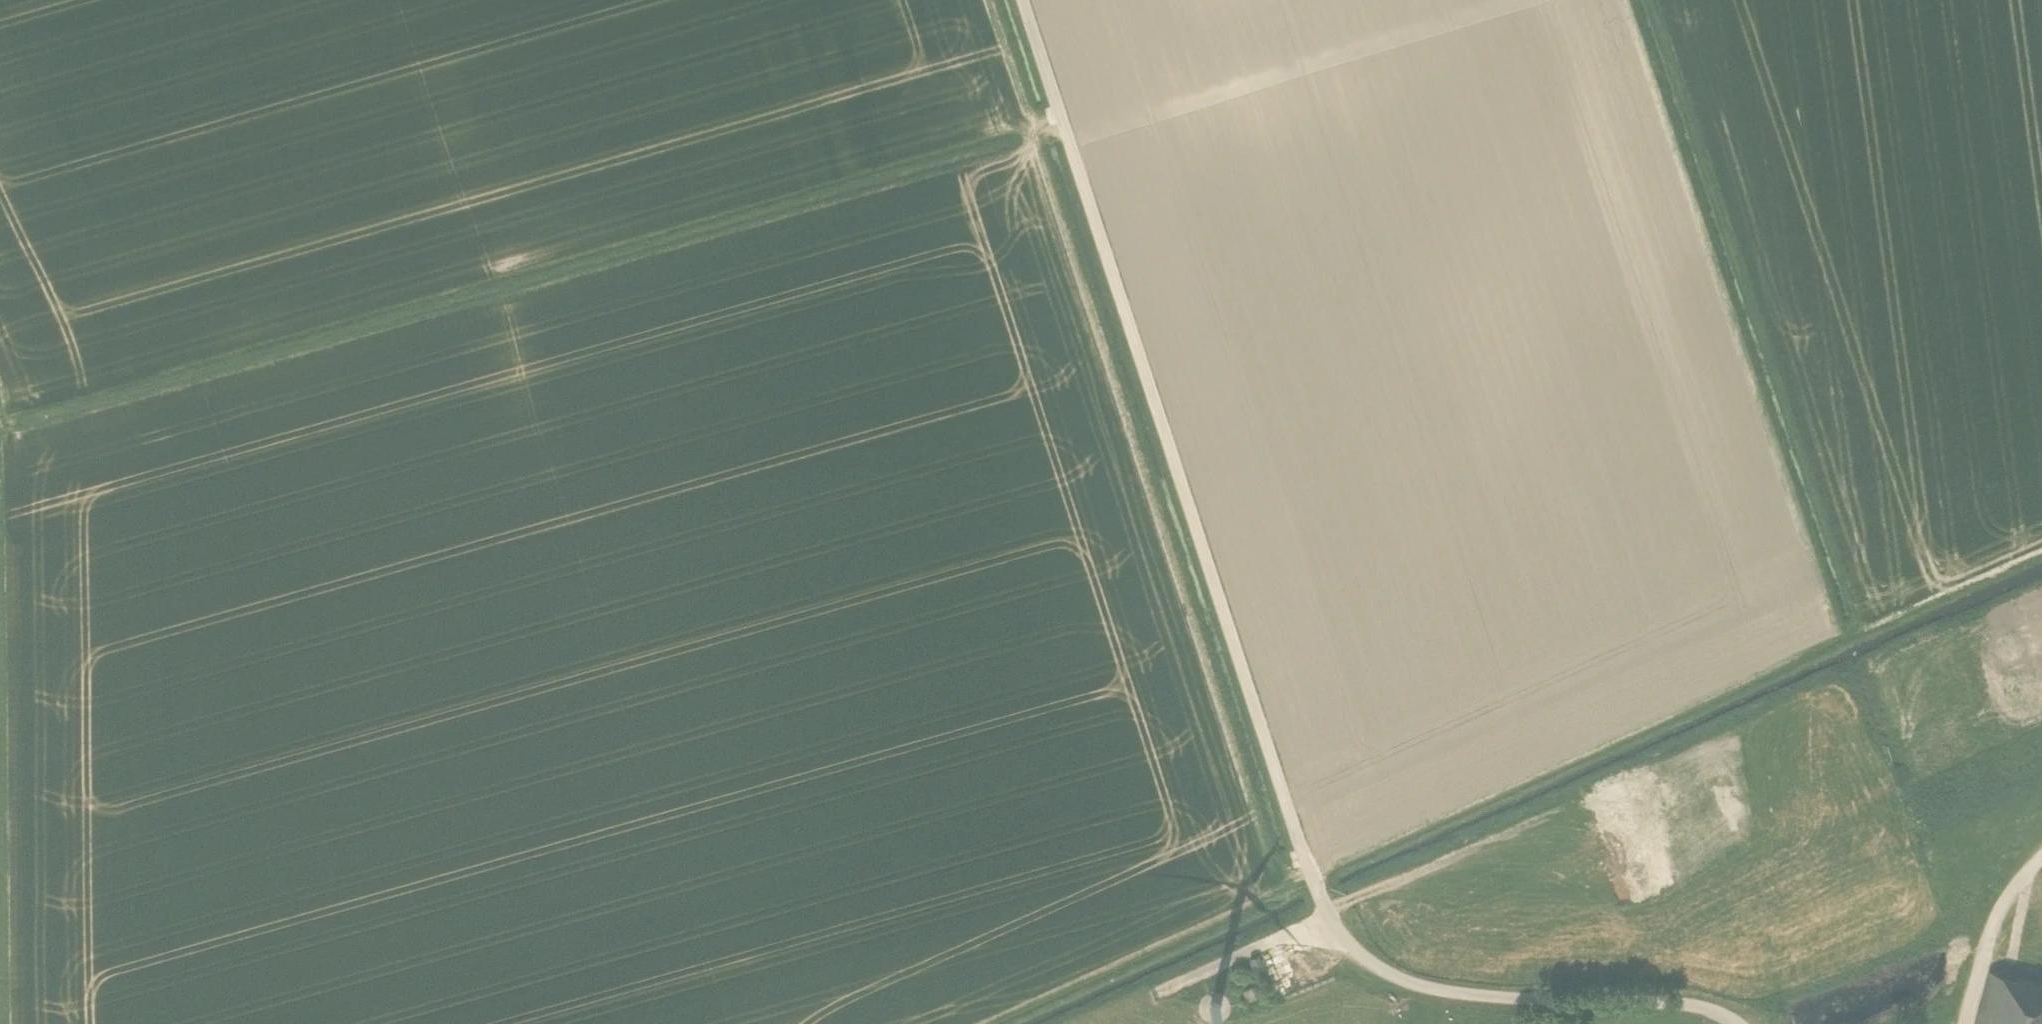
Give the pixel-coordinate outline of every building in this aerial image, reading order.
[(1992,970),(1977,1023),(2041,1023),(2041,984),(1992,970)]
